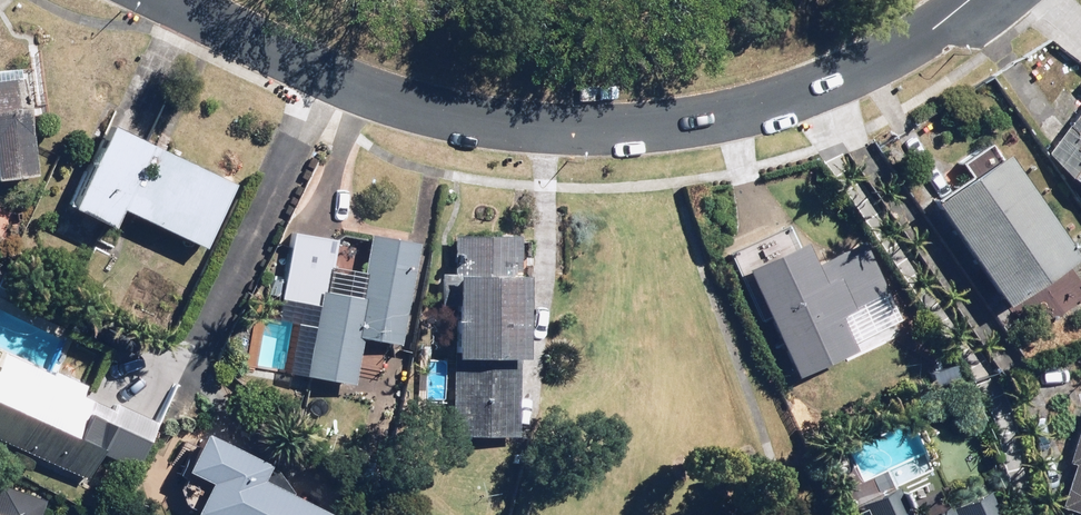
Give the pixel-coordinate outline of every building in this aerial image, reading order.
[(30,174),(14,77),(0,79),(0,179),(30,174)] [(1041,159),(1080,189),(1080,107),(1041,159)] [(115,210),(200,249),(228,187),(102,129),(63,213),(105,232),(115,210)] [(1070,261),(997,160),(985,144),(960,163),(969,174),(922,208),(998,313),(1070,261)] [(788,228),(727,252),(757,327),(762,325),(786,384),(847,359),(838,337),(888,317),(858,242),(802,264),(788,228)] [(276,304),(309,308),(299,380),(351,387),(353,375),(376,378),(381,346),(395,348),(410,242),(366,235),(365,241),(286,230),(276,304)] [(447,238),(447,276),(446,436),(517,436),(517,238),(447,238)] [(82,484),(94,453),(137,469),(181,370),(128,350),(107,406),(81,396),(86,384),(53,371),(44,394),(0,378),(0,447),(82,484)] [(1079,404),(1062,460),(1071,462),(1057,510),(1073,514),(1080,514),(1080,405),(1079,404)] [(254,482),(262,465),(194,432),(174,474),(199,486),(185,514),(323,514),(254,482)] [(43,500),(0,488),(0,514),(39,514),(43,500)] [(855,507),(859,514),(903,514),(891,490),(855,507)] [(982,493),(934,514),(992,514),(982,493)]
